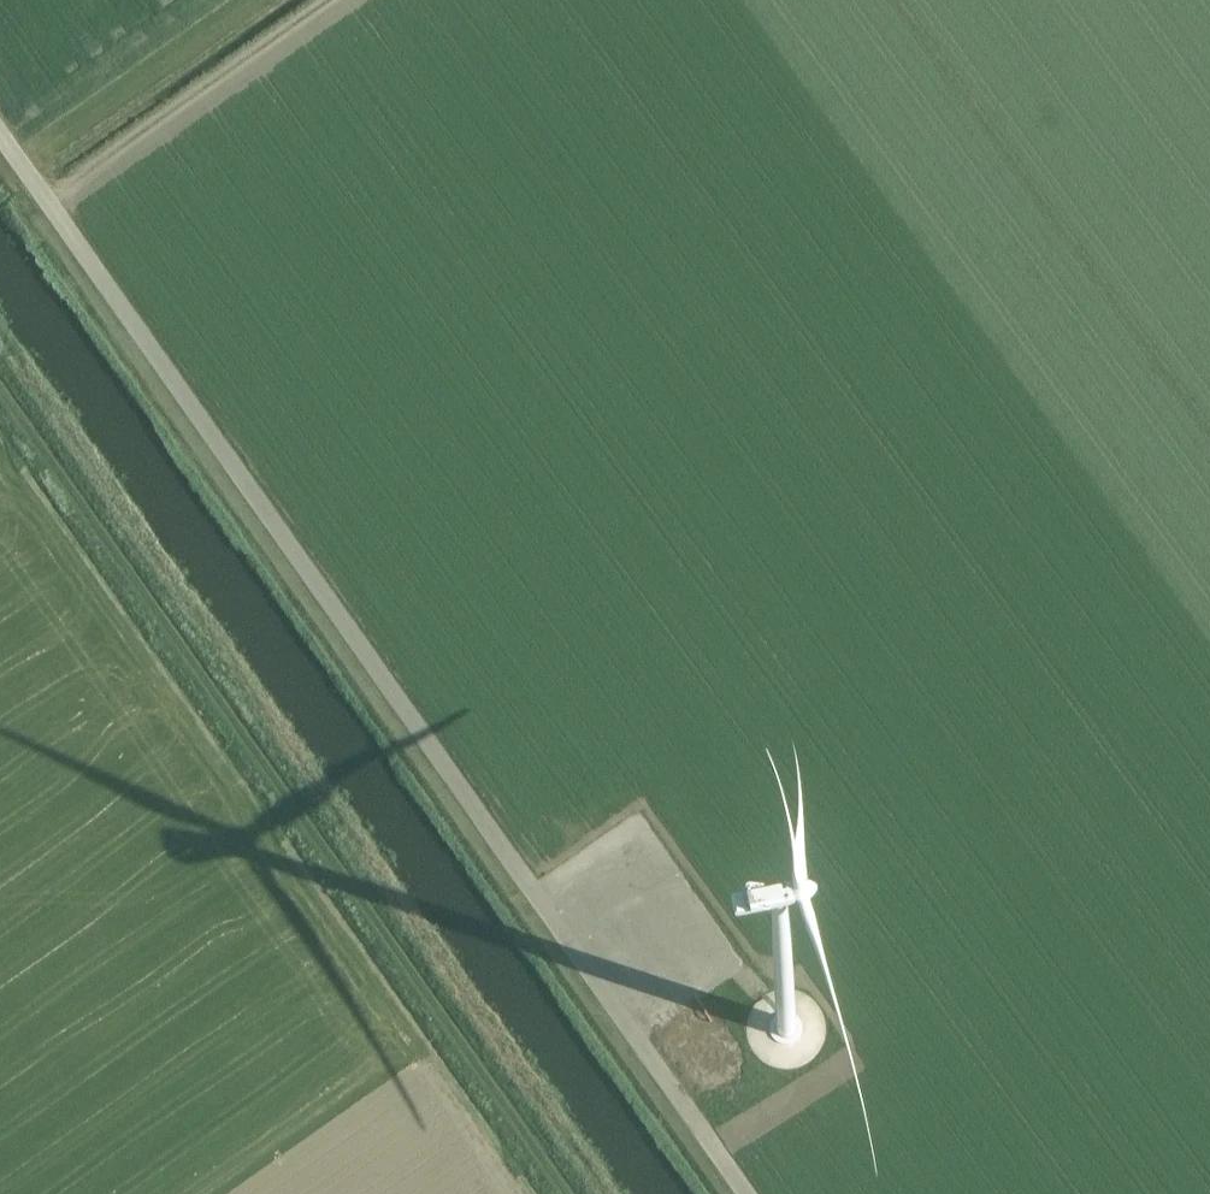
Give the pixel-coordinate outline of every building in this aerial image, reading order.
[(775,1027),(775,1029),(775,1030),(776,1032),(777,1034),(778,1036),(780,1037),(781,1038),(783,1039),(785,1039),(787,1039),(789,1039),(791,1038),(793,1037),(794,1036),(795,1034),(796,1032),(797,1030),(797,1028),(797,1026),(796,1024),(795,1023),(794,1021),(793,1020),(791,1019),(789,1018),(787,1018),(785,1018),(783,1018),(781,1019),(779,1020),(778,1021),(777,1023),(776,1025),(775,1027)]
